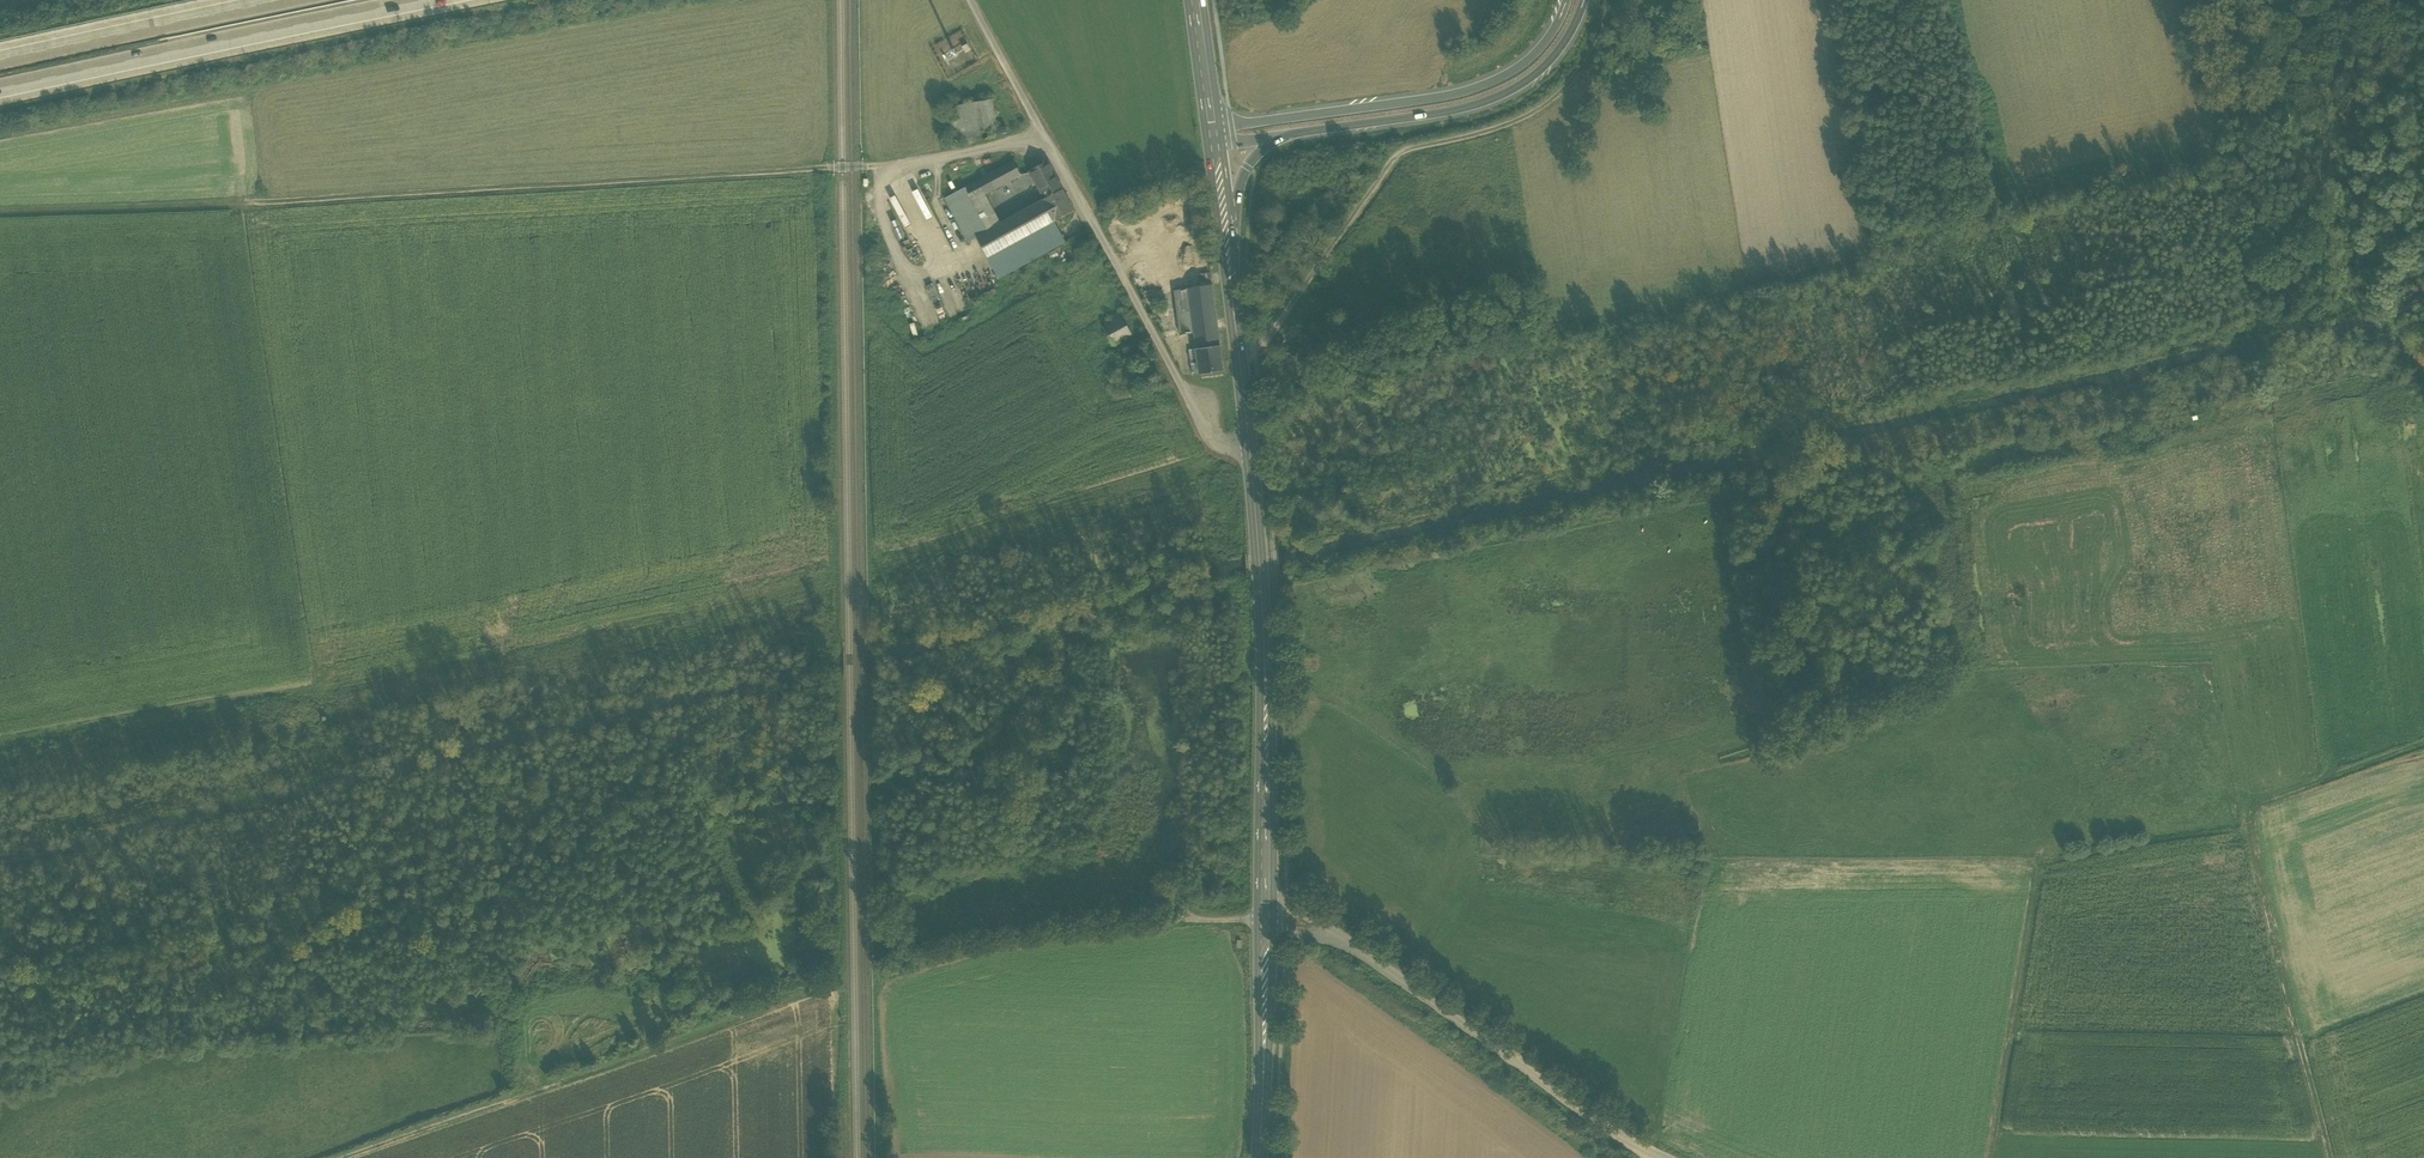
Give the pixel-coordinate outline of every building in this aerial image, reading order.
[(982,135),(982,136),(981,130),(996,127),(991,100),(947,108),(954,143),(982,137),(984,139),(986,139),(988,138),(989,135),(988,133),(985,132),(983,133),(982,135)] [(965,187),(973,201),(985,194),(1020,175),(1013,162),(965,187)] [(1042,193),(1045,199),(1062,190),(1063,190),(1048,162),(1030,172),(1042,193)] [(976,237),(988,230),(973,201),(965,187),(946,198),(969,242),(977,238),(976,237)] [(1074,211),(1062,190),(1045,199),(1041,201),(1053,222),(1054,222),(1074,211)] [(1001,223),(985,194),(973,201),(988,230),(1001,223)] [(1039,202),(1001,223),(988,230),(976,237),(977,238),(988,258),(1053,222),(1041,201),(1039,202)] [(1054,222),(1053,222),(988,258),(998,279),(1065,242),(1054,222)] [(1199,274),(1200,287),(1212,285),(1211,273),(1199,274)] [(952,276),(936,281),(950,318),(965,312),(952,276)] [(933,283),(926,286),(932,300),(939,297),(933,283)] [(1194,333),(1196,349),(1220,345),(1212,285),(1200,287),(1188,288),(1194,333)] [(1179,327),(1180,335),(1194,333),(1188,288),(1174,290),(1178,317),(1179,327)] [(1109,317),(1113,324),(1123,318),(1119,312),(1109,317)] [(1179,327),(1178,317),(1171,318),(1172,328),(1179,327)] [(1104,328),(1107,332),(1104,334),(1108,341),(1111,339),(1113,344),(1132,334),(1123,318),(1113,324),(1104,328)] [(1287,335),(1300,343),(1308,332),(1296,323),(1287,335)] [(1199,372),(1200,374),(1224,371),(1220,345),(1196,349),(1199,372)] [(1189,350),(1192,373),(1199,372),(1196,349),(1189,350)]
